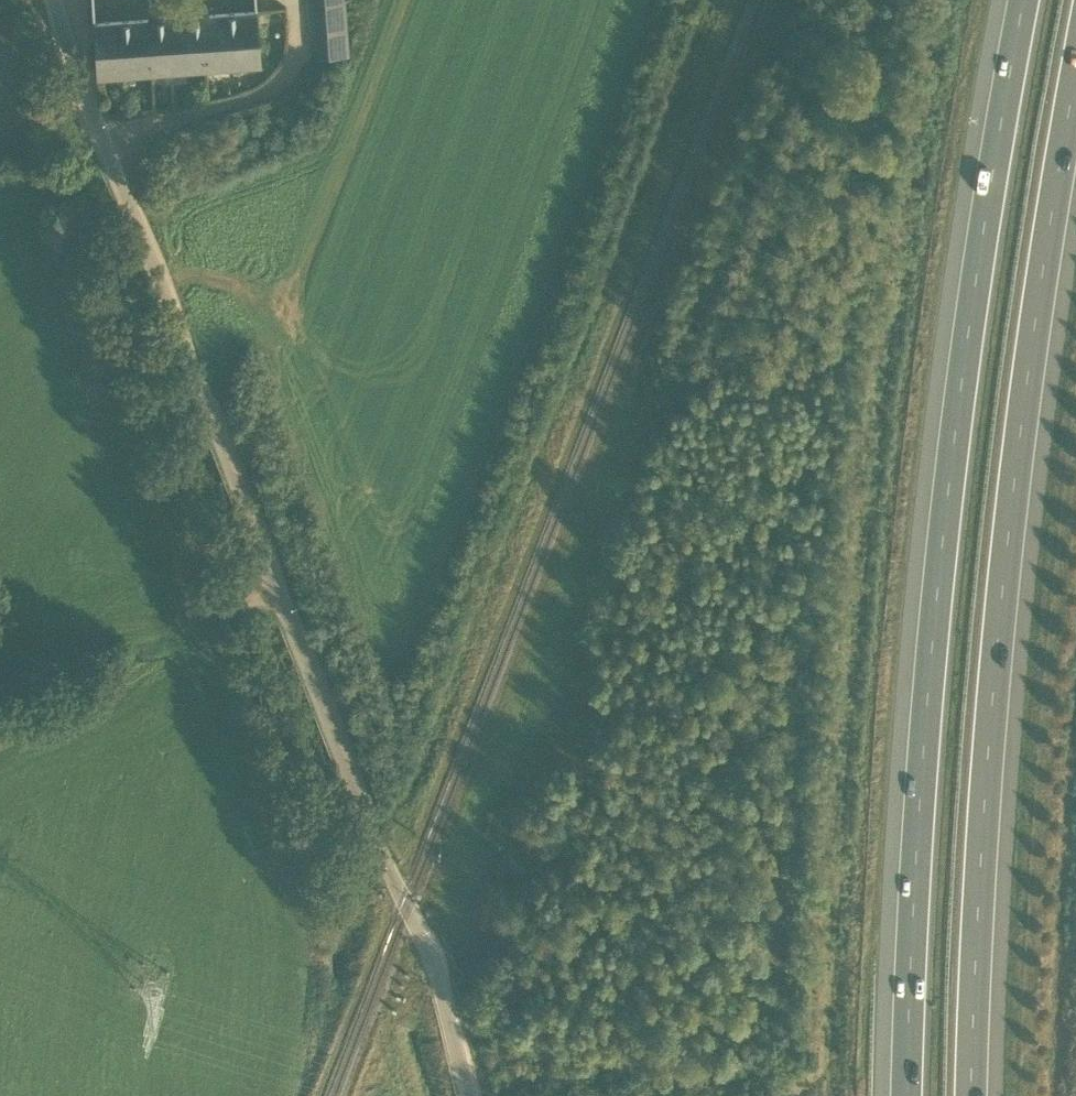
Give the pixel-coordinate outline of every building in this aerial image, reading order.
[(345,15),(345,2),(338,2),(317,4),(318,17),(345,15)] [(209,13),(209,12),(208,4),(198,4),(199,14),(203,68),(261,64),(257,10),(255,10),(209,13)] [(199,14),(193,15),(192,5),(149,8),(148,8),(148,17),(148,18),(146,18),(150,72),(203,68),(199,14)] [(137,73),(150,72),(146,18),(95,21),(93,22),(96,69),(97,76),(137,73)] [(348,55),(347,42),(320,44),(321,57),(342,55),(348,55)]
